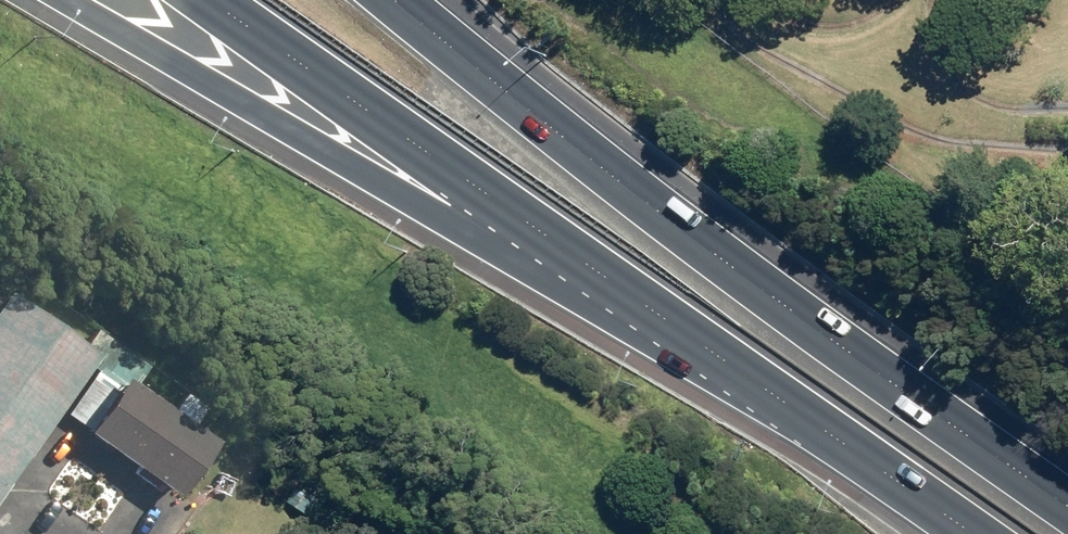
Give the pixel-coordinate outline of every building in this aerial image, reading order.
[(92,359),(1,296),(0,298),(0,489),(92,359)] [(116,383),(77,437),(164,499),(203,445),(116,383)]
